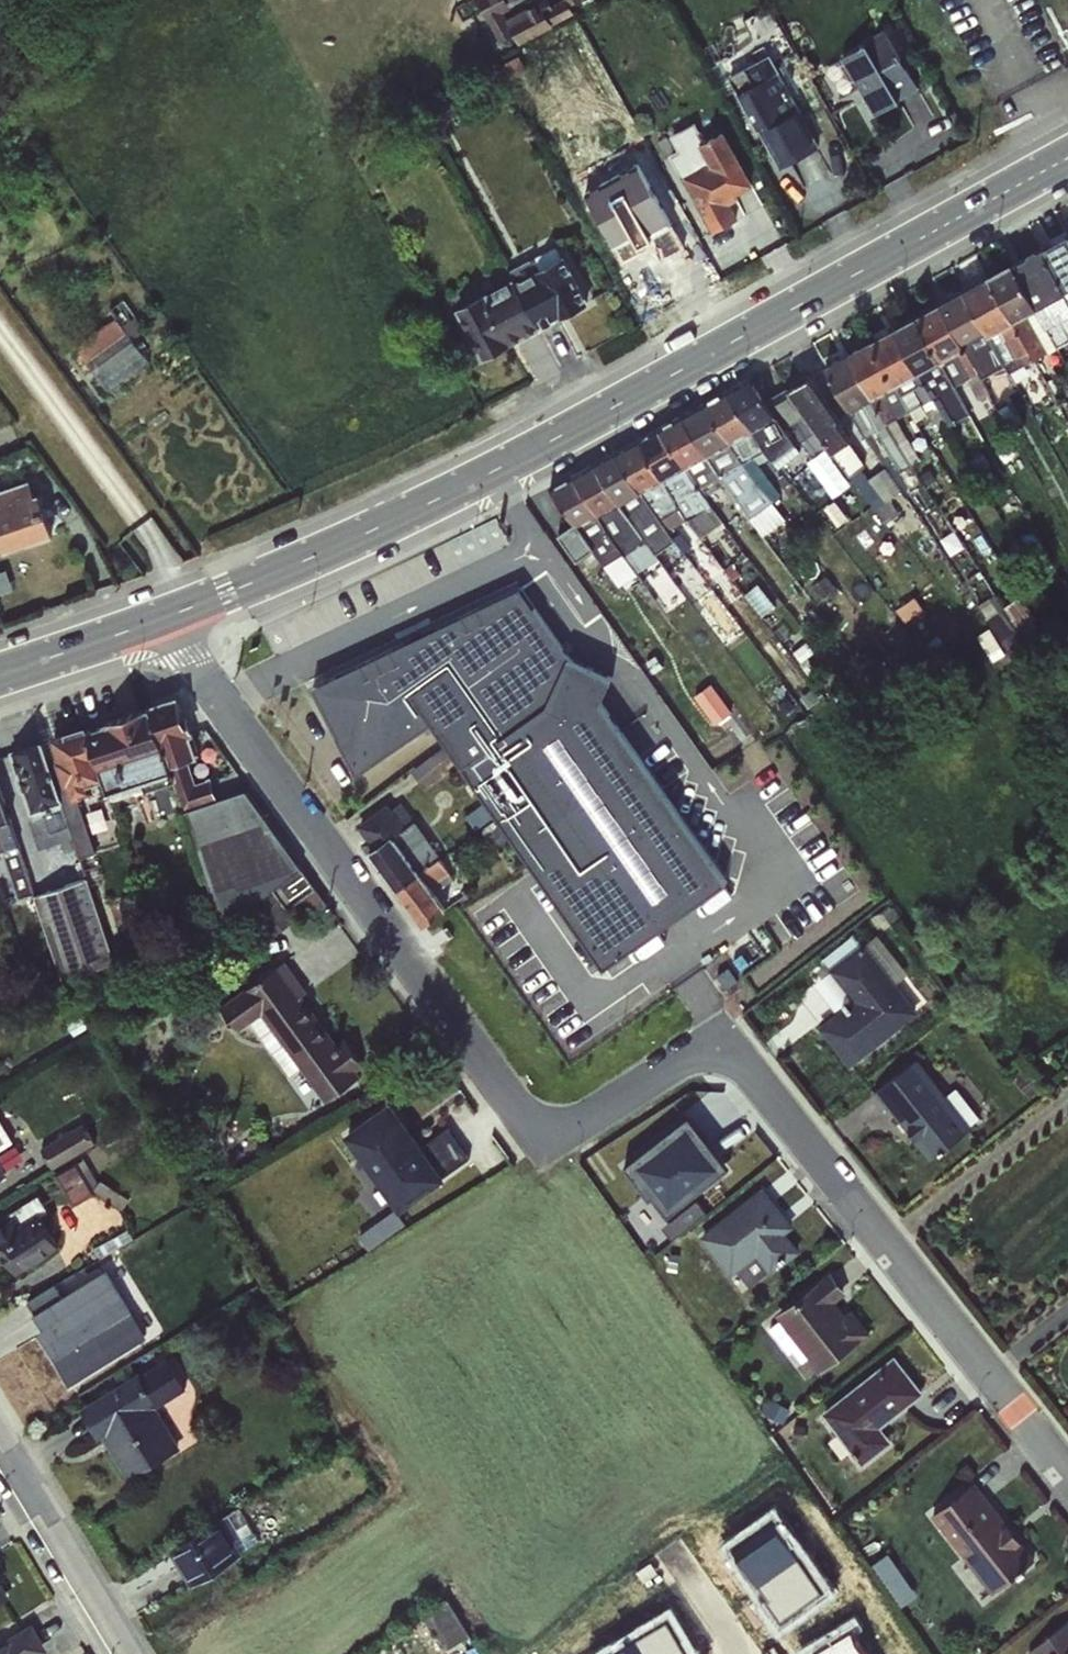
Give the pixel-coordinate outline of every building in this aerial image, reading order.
[(499,43),(512,36),(517,44),(572,13),(569,6),(580,0),(562,0),(550,6),(547,0),(540,0),(507,19),(504,13),(511,9),(507,2),(511,0),(476,0),(499,43)] [(884,29),(842,56),(843,57),(858,83),(875,114),(899,101),(897,99),(917,87),(884,29)] [(771,54),(732,75),(782,166),(816,148),(775,73),(780,70),(771,54)] [(838,94),(858,83),(843,57),(824,68),(838,94)] [(694,122),(670,136),(678,150),(670,154),(713,232),(735,220),(727,205),(736,200),(732,194),(750,184),(721,133),(703,143),(697,132),(699,130),(694,122)] [(640,159),(583,189),(623,260),(644,250),(639,238),(648,233),(661,256),(682,244),(640,159)] [(1067,295),(1067,233),(1041,248),(1067,295)] [(556,245),(508,270),(513,279),(539,327),(586,301),(556,245)] [(1041,248),(1034,248),(1032,250),(1011,261),(1056,348),(1067,340),(1067,295),(1041,248)] [(1056,348),(1011,261),(986,276),(1024,344),(1018,357),(1025,365),(1056,348)] [(1024,344),(986,276),(962,289),(995,352),(1004,366),(1018,357),(1024,344)] [(482,358),(539,327),(513,279),(456,309),(482,358)] [(995,352),(962,289),(940,301),(994,404),(1009,428),(1018,422),(1001,398),(1004,396),(984,358),(995,352)] [(115,318),(76,346),(108,390),(148,362),(132,340),(145,330),(123,299),(109,309),(115,318)] [(994,404),(940,301),(914,316),(955,385),(967,381),(980,411),(994,404)] [(955,385),(914,316),(894,328),(947,426),(970,414),(955,385)] [(947,426),(894,328),(871,341),(908,413),(914,422),(926,416),(936,432),(947,426)] [(908,413),(871,341),(848,354),(898,443),(908,438),(897,418),(908,413)] [(898,443),(848,354),(824,367),(863,436),(874,431),(901,471),(910,466),(898,443)] [(840,418),(809,375),(787,388),(886,525),(900,513),(893,504),(893,496),(901,490),(885,466),(868,479),(861,469),(865,466),(848,442),(850,440),(838,421),(840,418)] [(727,392),(762,453),(772,462),(794,443),(749,380),(727,392)] [(703,405),(772,502),(780,495),(753,457),(762,453),(727,392),(703,405)] [(772,502),(703,405),(681,417),(718,476),(759,531),(782,515),(772,502)] [(718,476),(681,417),(660,429),(700,487),(718,476)] [(700,487),(660,429),(637,441),(685,521),(694,530),(703,524),(695,513),(711,507),(700,487)] [(685,521),(637,441),(614,454),(668,532),(685,521)] [(668,532),(614,454),(594,464),(644,542),(648,544),(668,532)] [(644,542),(594,464),(570,478),(625,554),(644,542)] [(625,554),(570,478),(550,488),(573,522),(557,534),(576,562),(593,550),(617,587),(637,573),(625,554)] [(0,490),(0,538),(5,551),(51,535),(37,493),(34,494),(29,480),(0,490)] [(368,647),(270,684),(345,784),(433,726),(535,871),(595,836),(618,823),(666,796),(501,559),(370,622),(368,647)] [(698,692),(721,721),(737,709),(714,680),(698,692)] [(105,796),(181,773),(224,917),(262,905),(268,925),(308,913),(268,781),(220,795),(214,776),(200,780),(192,754),(199,751),(182,694),(53,732),(72,795),(102,786),(105,796)] [(82,797),(65,801),(47,736),(14,745),(41,843),(77,833),(83,853),(97,848),(82,797)] [(2,901),(36,891),(0,766),(0,892),(2,901)] [(357,830),(428,922),(450,905),(433,883),(456,866),(403,796),(357,830)] [(73,834),(58,841),(68,861),(83,854),(73,834)] [(40,888),(61,973),(113,960),(92,875),(40,888)] [(863,942),(827,968),(851,1000),(815,1027),(849,1067),(919,1012),(863,942)] [(284,960),(220,1007),(238,1032),(251,1023),(272,1052),(283,1045),(324,1102),(361,1075),(357,1070),(364,1065),(343,1037),(337,1042),(303,995),(308,992),(284,960)] [(930,1160),(971,1128),(917,1058),(872,1092),(887,1112),(890,1109),(930,1160)] [(368,1251),(405,1224),(398,1213),(446,1178),(443,1174),(469,1158),(446,1127),(421,1144),(389,1101),(343,1134),(392,1202),(358,1236),(368,1251)] [(669,1216),(731,1166),(688,1113),(626,1162),(669,1216)] [(13,1141),(0,1121),(0,1150),(13,1141)] [(54,1161),(98,1145),(90,1124),(47,1140),(54,1161)] [(63,1170),(76,1200),(96,1191),(82,1161),(63,1170)] [(794,1227),(762,1187),(699,1237),(730,1277),(737,1272),(749,1286),(768,1271),(771,1274),(801,1251),(786,1233),(794,1227)] [(7,1262),(17,1274),(60,1248),(41,1218),(50,1212),(38,1192),(8,1211),(11,1217),(0,1224),(0,1266),(7,1262)] [(682,1229),(710,1210),(702,1198),(674,1218),(682,1229)] [(104,1270),(35,1312),(45,1329),(39,1333),(71,1384),(112,1358),(111,1357),(144,1337),(104,1270)] [(847,1293),(829,1273),(776,1316),(820,1372),(870,1334),(851,1309),(844,1313),(835,1302),(847,1293)] [(185,1388),(166,1355),(79,1408),(98,1439),(102,1438),(129,1481),(182,1448),(154,1405),(185,1388)] [(819,1414),(862,1467),(893,1442),(881,1428),(925,1394),(894,1355),(819,1414)] [(974,1481),(930,1516),(992,1594),(1036,1559),(974,1481)] [(243,1553),(220,1517),(168,1549),(190,1585),(243,1553)] [(10,1596),(0,1580),(0,1602),(10,1596)] [(444,1645),(469,1634),(454,1600),(429,1612),(444,1645)] [(10,1620),(0,1626),(0,1653),(40,1653),(47,1650),(30,1621),(16,1630),(10,1620)] [(1027,1653),(1028,1653),(1067,1653),(1067,1620),(1027,1653)]
